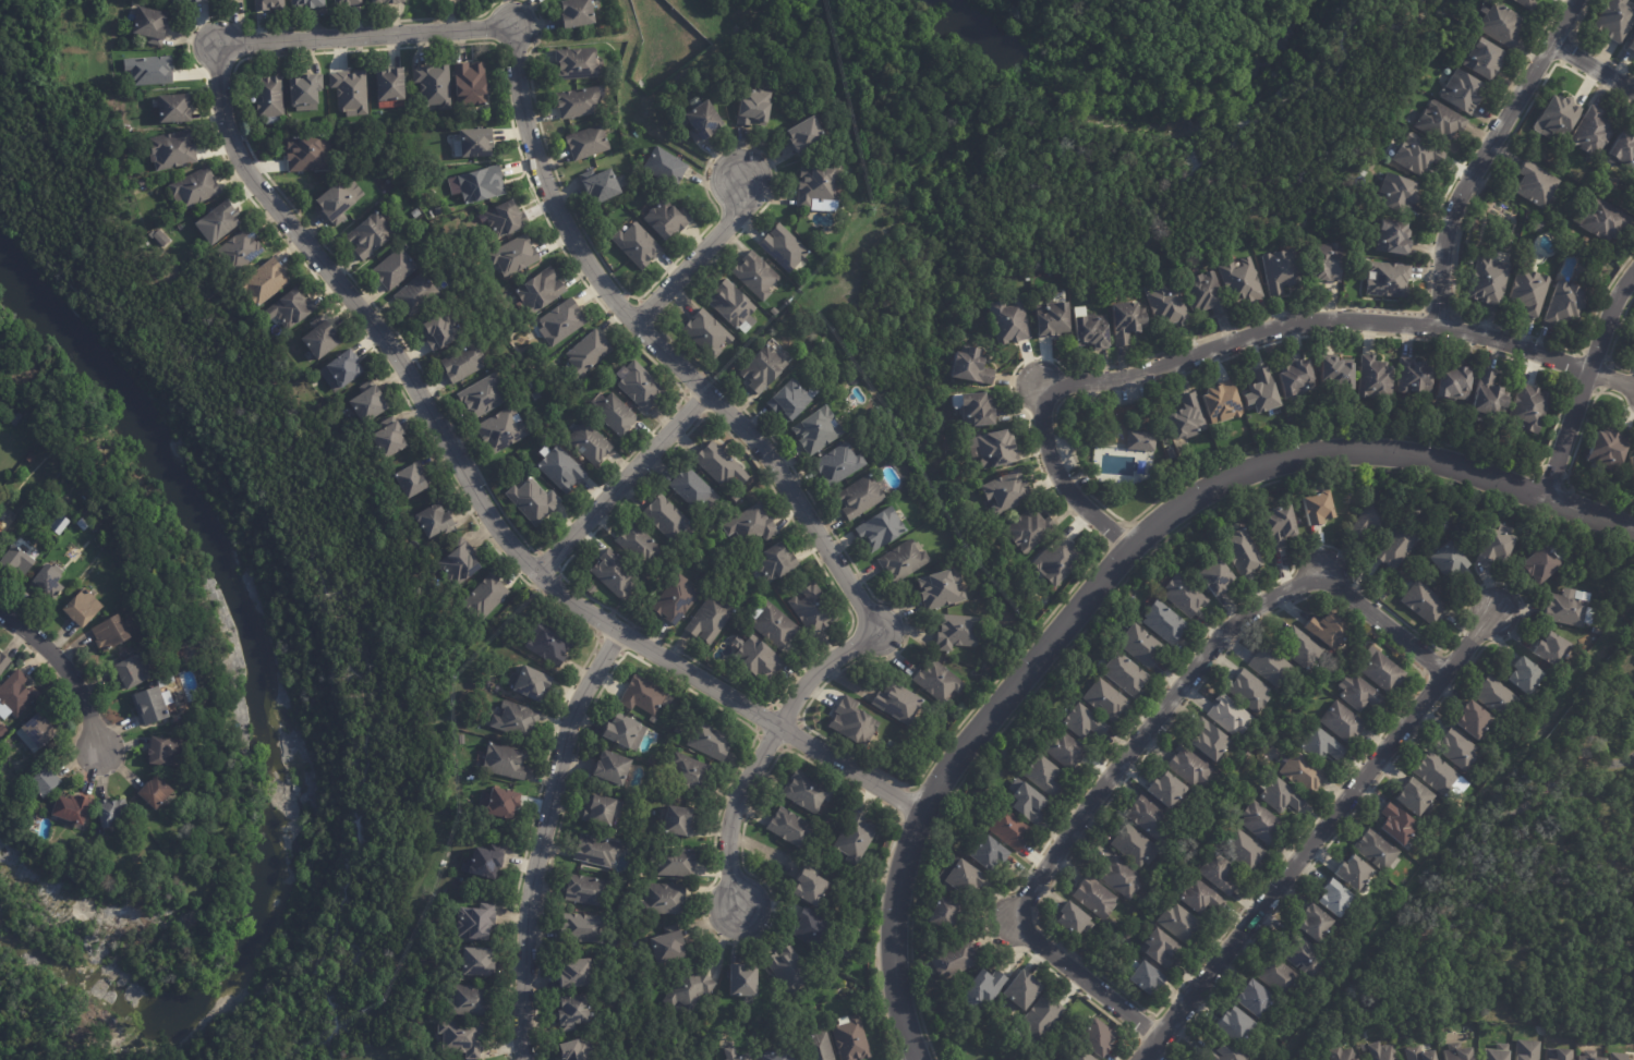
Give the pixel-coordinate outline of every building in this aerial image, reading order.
[(255,11),(254,0),(284,0),(285,10),(270,10),(255,11)] [(292,9),(291,0),(324,0),(325,7),(305,9),(305,4),(302,4),(302,8),(292,9)] [(560,1),(566,0),(591,0),(594,22),(564,27),(561,15),(562,15),(560,1)] [(1518,27),(1514,36),(1517,37),(1511,50),(1472,28),(1480,14),(1475,11),(1477,5),(1485,10),(1490,0),(1521,17),(1516,24),(1520,25),(1518,27)] [(1530,11),(1511,0),(1537,0),(1530,11)] [(1632,3),(1633,4),(1633,20),(1618,45),(1607,38),(1607,39),(1602,37),(1603,34),(1590,26),(1607,0),(1625,0),(1622,5),(1629,10),(1632,3)] [(167,24),(164,40),(162,40),(161,46),(147,42),(148,37),(132,33),(138,7),(168,13),(166,21),(168,22),(167,24)] [(1633,29),(1633,30),(1633,56),(1627,53),(1629,51),(1623,48),(1633,29)] [(1497,58),(1496,60),(1499,63),(1494,70),(1492,69),(1485,82),(1459,66),(1464,57),(1463,57),(1473,37),(1500,52),(1497,58)] [(596,57),(596,65),(602,65),(603,77),(558,80),(557,68),(560,68),(560,64),(556,64),(555,50),(597,48),(597,54),(596,54),(596,57)] [(170,66),(171,71),(172,71),(172,84),(134,86),(133,81),(131,81),(130,71),(124,71),(123,59),(171,56),(172,64),(170,64),(170,66)] [(486,89),(486,95),(485,95),(486,106),(457,107),(455,64),(468,63),(468,68),(471,68),(470,63),(484,63),(484,84),(486,84),(486,89)] [(441,110),(441,105),(422,106),(421,83),(421,82),(414,83),(413,69),(420,68),(420,66),(434,65),(434,68),(437,68),(437,66),(449,65),(452,110),(441,110)] [(380,108),(379,101),(378,101),(376,71),(385,70),(385,69),(403,68),(406,99),(403,100),(403,107),(380,109),(380,108)] [(1476,88),(1473,94),(1476,96),(1473,102),(1476,105),(1468,117),(1459,111),(1443,101),(1438,97),(1436,95),(1440,87),(1441,88),(1449,76),(1450,76),(1454,69),(1478,84),(1476,88)] [(361,114),(361,110),(344,111),(344,112),(340,112),(338,111),(337,88),(330,88),(329,73),(336,73),(336,72),(349,71),(350,74),(354,73),(354,71),(366,70),(368,115),(361,115),(361,114)] [(318,73),(318,75),(324,75),(324,92),(318,92),(319,103),(316,103),(317,113),(293,114),(293,107),(291,107),(290,78),(303,78),(303,74),(318,73)] [(280,117),(258,118),(256,78),(256,76),(263,76),(264,77),(269,77),(269,76),(282,76),(283,84),(282,84),(285,117),(280,117)] [(598,87),(602,108),(600,108),(601,114),(561,121),(558,100),(557,100),(556,94),(598,87)] [(767,93),(772,93),(770,102),(772,103),(768,123),(766,122),(765,126),(752,124),(752,126),(737,123),(743,88),(757,92),(758,89),(763,89),(764,92),(767,93)] [(190,103),(189,103),(189,106),(191,106),(192,122),(160,123),(158,96),(187,94),(190,96),(190,102),(190,103)] [(1556,99),(1557,100),(1558,98),(1562,97),(1566,100),(1569,103),(1581,110),(1563,139),(1552,133),(1551,136),(1541,131),(1538,135),(1529,130),(1534,122),(1536,114),(1547,96),(1551,98),(1551,97),(1556,99)] [(1466,122),(1464,125),(1465,126),(1461,133),(1454,130),(1448,139),(1445,138),(1442,144),(1413,126),(1417,120),(1417,119),(1423,109),(1425,110),(1427,108),(1424,106),(1428,98),(1467,121),(1466,122)] [(713,136),(703,143),(702,141),(695,145),(688,134),(694,130),(690,123),(682,129),(678,122),(685,117),(707,100),(724,125),(714,132),(715,134),(713,136)] [(1590,106),(1601,112),(1599,117),(1609,123),(1606,126),(1608,126),(1611,129),(1610,132),(1606,139),(1607,141),(1596,157),(1587,151),(1586,154),(1577,148),(1578,145),(1576,144),(1574,146),(1566,142),(1589,105),(1590,106)] [(814,118),(827,141),(798,157),(789,139),(791,138),(787,132),(814,117),(814,118)] [(603,125),(610,149),(574,162),(569,145),(570,145),(570,144),(568,145),(566,136),(603,124),(603,125)] [(492,131),(493,142),(494,145),(489,145),(489,147),(491,147),(492,157),(461,158),(459,131),(492,129),(492,131)] [(194,144),(195,150),(197,162),(156,172),(154,162),(160,160),(159,153),(152,155),(148,138),(190,130),(192,137),(190,137),(191,145),(194,144)] [(1444,155),(1438,168),(1429,162),(1423,174),(1420,172),(1417,178),(1390,161),(1395,154),(1394,154),(1400,143),(1403,145),(1404,143),(1401,141),(1406,132),(1445,155),(1444,155)] [(1633,136),(1633,137),(1633,169),(1633,171),(1619,163),(1618,163),(1602,155),(1617,132),(1619,133),(1620,132),(1626,135),(1631,138),(1629,143),(1630,143),(1633,136)] [(329,136),(330,153),(324,153),(324,160),(330,160),(330,170),(288,172),(288,161),(287,161),(287,153),(290,153),(290,149),(287,149),(287,138),(329,136)] [(688,167),(681,176),(678,182),(679,182),(676,187),(675,186),(673,188),(642,169),(656,146),(688,167)] [(1551,195),(1548,200),(1546,199),(1540,209),(1512,193),(1513,191),(1512,191),(1514,186),(1515,186),(1521,176),(1515,173),(1523,160),(1559,181),(1551,195)] [(842,187),(836,187),(836,194),(842,195),(840,205),(823,204),(823,211),(812,211),(812,208),(798,208),(799,182),(802,182),(802,178),(800,178),(800,169),(801,169),(801,168),(821,169),(821,163),(846,166),(845,187),(842,187)] [(214,176),(211,178),(215,184),(217,183),(221,193),(185,211),(182,205),(178,207),(168,186),(208,166),(214,176)] [(499,167),(507,194),(465,206),(458,178),(499,166),(499,167)] [(617,178),(624,193),(595,206),(591,198),(592,197),(591,194),(589,195),(584,186),(585,186),(583,182),(612,169),(615,179),(617,178)] [(1411,191),(1409,195),(1411,196),(1413,199),(1406,216),(1378,205),(1380,202),(1373,198),(1380,181),(1382,182),(1385,173),(1411,184),(1409,188),(1412,190),(1411,191)] [(341,184),(356,204),(343,215),(347,218),(336,227),(323,211),(324,210),(316,200),(339,182),(341,184)] [(1630,220),(1627,226),(1624,232),(1619,229),(1612,239),(1609,237),(1606,243),(1572,222),(1576,215),(1581,218),(1586,207),(1589,209),(1590,206),(1588,205),(1593,197),(1631,219),(1630,220)] [(227,200),(235,210),(239,215),(235,217),(241,223),(217,242),(216,241),(215,241),(210,235),(211,235),(201,220),(227,199),(227,200)] [(519,208),(521,211),(523,210),(530,223),(524,227),(524,228),(508,235),(508,234),(497,240),(496,237),(494,237),(492,232),(493,231),(491,228),(489,227),(487,222),(488,220),(484,214),(513,199),(517,207),(518,206),(519,208)] [(681,208),(691,220),(687,223),(688,224),(678,234),(676,232),(671,237),(670,236),(665,242),(643,219),(649,214),(649,211),(652,208),(654,209),(656,207),(656,204),(659,200),(663,200),(664,199),(671,208),(673,207),(677,212),(681,208)] [(422,215),(415,219),(411,214),(417,208),(422,215)] [(380,215),(397,234),(363,261),(354,251),(358,247),(354,243),(351,243),(347,239),(348,235),(377,211),(380,215)] [(1412,234),(1411,239),(1407,240),(1405,239),(1405,240),(1413,241),(1411,251),(1409,251),(1408,256),(1376,251),(1378,241),(1379,241),(1381,230),(1382,230),(1384,220),(1409,224),(1408,230),(1409,230),(1412,233),(1412,234)] [(1536,220),(1542,223),(1540,230),(1533,227),(1536,220)] [(663,252),(654,259),(652,258),(650,261),(651,263),(642,271),(612,239),(620,230),(625,234),(631,227),(636,222),(638,222),(664,251),(663,252)] [(806,257),(789,275),(758,244),(767,234),(768,235),(775,229),(774,228),(778,223),(810,253),(806,257)] [(250,228),(258,239),(256,240),(265,251),(234,276),(215,253),(247,226),(250,228)] [(169,241),(164,247),(153,236),(159,230),(169,241)] [(531,246),(532,248),(534,247),(541,260),(505,279),(497,263),(492,266),(486,255),(526,233),(532,244),(531,245),(531,246)] [(1342,282),(1333,281),(1333,280),(1317,280),(1317,275),(1311,275),(1311,255),(1320,255),(1320,245),(1333,245),(1333,244),(1335,243),(1340,243),(1341,245),(1341,249),(1343,249),(1342,282)] [(404,252),(417,268),(388,292),(372,271),(401,247),(404,252)] [(1291,287),(1283,288),(1284,295),(1270,297),(1263,258),(1266,256),(1271,255),(1274,258),(1276,257),(1275,254),(1291,252),(1291,251),(1296,249),(1302,284),(1291,287)] [(775,283),(767,291),(771,294),(763,303),(730,272),(739,264),(741,266),(745,263),(741,260),(751,251),(779,278),(779,280),(776,283),(775,283)] [(1478,257),(1509,266),(1498,306),(1487,304),(1487,305),(1479,303),(1480,298),(1476,297),(1476,301),(1466,297),(1475,265),(1466,263),(1467,255),(1478,257)] [(274,258),(291,281),(257,307),(240,284),(274,257),(274,258)] [(1263,300),(1256,302),(1257,303),(1249,305),(1248,304),(1234,308),(1221,268),(1237,263),(1238,269),(1246,267),(1244,261),(1254,258),(1267,298),(1263,300)] [(1412,267),(1411,281),(1409,281),(1409,284),(1408,284),(1407,290),(1411,290),(1409,300),(1366,296),(1368,281),(1369,281),(1370,263),(1412,266),(1412,267)] [(1524,263),(1526,264),(1524,271),(1537,275),(1536,278),(1539,279),(1541,277),(1547,278),(1548,281),(1537,319),(1523,315),(1525,307),(1518,305),(1509,302),(1509,300),(1508,300),(1517,268),(1518,269),(1521,263),(1524,263)] [(557,275),(556,276),(558,279),(555,281),(556,282),(560,280),(568,291),(534,314),(533,313),(531,314),(516,292),(552,266),(557,275)] [(1217,272),(1230,312),(1215,316),(1213,309),(1202,313),(1201,308),(1201,309),(1201,310),(1197,312),(1197,310),(1194,312),(1184,281),(1203,275),(1207,282),(1208,282),(1207,277),(1209,273),(1215,271),(1217,272)] [(401,306),(394,296),(423,272),(439,293),(410,318),(402,309),(403,308),(401,306)] [(806,284),(801,289),(796,283),(800,278),(806,284)] [(752,327),(746,321),(739,329),(737,327),(735,328),(705,302),(726,279),(752,302),(751,302),(758,308),(751,316),(758,321),(752,327)] [(1571,285),(1582,290),(1581,292),(1588,294),(1582,313),(1579,312),(1577,318),(1572,316),(1570,325),(1566,324),(1564,329),(1542,321),(1557,281),(1565,284),(1565,287),(1568,287),(1568,284),(1571,285)] [(1190,325),(1179,328),(1177,324),(1164,328),(1162,324),(1157,325),(1147,293),(1166,288),(1167,292),(1171,291),(1170,289),(1172,287),(1177,284),(1178,287),(1190,325)] [(302,297),(304,296),(305,298),(307,296),(317,308),(298,324),(289,330),(280,319),(279,320),(276,316),(271,320),(265,312),(295,289),(302,297)] [(571,298),(580,309),(578,310),(579,314),(581,312),(589,322),(552,349),(544,338),(549,334),(544,328),(543,328),(540,322),(540,320),(571,297),(571,298)] [(1028,340),(1019,342),(1014,344),(1013,341),(1008,342),(1008,344),(998,346),(990,305),(1005,302),(1006,306),(1013,305),(1012,300),(1021,297),(1030,340),(1028,340)] [(1063,333),(1060,333),(1060,337),(1045,338),(1044,336),(1037,337),(1036,305),(1068,303),(1069,332),(1063,333)] [(1137,333),(1126,334),(1127,346),(1115,348),(1112,306),(1138,304),(1139,309),(1145,309),(1145,314),(1147,314),(1148,326),(1145,326),(1145,329),(1140,329),(1140,333),(1137,333)] [(728,344),(725,341),(718,348),(723,352),(715,361),(683,330),(691,321),(692,322),(695,320),(693,318),(703,308),(736,339),(729,345),(728,344)] [(432,351),(420,328),(423,326),(423,325),(449,312),(460,332),(453,336),(457,341),(433,353),(432,351)] [(322,316),(326,321),(327,320),(336,332),(338,336),(337,337),(342,343),(318,362),(302,340),(315,330),(311,325),(322,316)] [(1108,346),(1108,349),(1093,350),(1092,344),(1091,344),(1089,343),(1089,342),(1087,342),(1088,343),(1077,344),(1076,317),(1108,316),(1109,346),(1108,346)] [(595,331),(603,340),(604,340),(613,351),(580,378),(567,363),(569,361),(565,356),(594,330),(595,331)] [(483,353),(486,361),(484,362),(489,371),(462,386),(460,382),(453,386),(440,362),(476,341),(483,351),(482,352),(483,353)] [(766,345),(788,365),(782,373),(783,374),(775,381),(766,387),(759,397),(748,386),(751,383),(747,379),(745,379),(739,375),(740,373),(766,344),(766,345)] [(985,362),(983,368),(992,370),(990,385),(953,378),(958,353),(961,353),(964,346),(980,350),(979,356),(985,357),(985,362)] [(358,358),(360,361),(356,363),(358,365),(359,365),(360,366),(361,365),(363,369),(363,370),(364,373),(336,394),(319,371),(350,349),(358,358)] [(1364,355),(1377,356),(1376,362),(1390,363),(1390,367),(1394,367),(1392,401),(1370,400),(1371,398),(1368,397),(1368,398),(1358,398),(1361,355),(1364,355)] [(1402,357),(1416,358),(1415,362),(1423,363),(1423,362),(1429,362),(1428,367),(1437,368),(1433,393),(1414,392),(1414,390),(1411,390),(1411,393),(1397,392),(1401,357),(1402,357)] [(1286,363),(1292,362),(1292,364),(1309,360),(1314,381),(1312,381),(1315,390),(1303,393),(1303,394),(1285,399),(1279,375),(1281,374),(1279,369),(1284,368),(1283,364),(1286,363)] [(1323,360),(1338,360),(1338,363),(1343,363),(1343,365),(1355,365),(1354,391),(1343,391),(1344,386),(1342,386),(1342,388),(1332,387),(1332,382),(1322,382),(1322,360),(1323,360)] [(656,399),(654,401),(655,403),(645,413),(618,386),(618,383),(622,380),(624,380),(631,373),(627,368),(634,361),(667,392),(661,398),(658,397),(656,399)] [(1460,367),(1475,369),(1470,402),(1452,399),(1451,401),(1447,401),(1447,398),(1438,398),(1441,367),(1450,368),(1451,365),(1459,365),(1459,367),(1460,367)] [(1280,407),(1259,414),(1257,407),(1247,411),(1246,405),(1248,404),(1246,397),(1251,394),(1249,387),(1257,385),(1252,371),(1267,366),(1273,383),(1275,383),(1282,407),(1280,407)] [(1484,370),(1494,373),(1492,385),(1504,388),(1503,392),(1509,393),(1508,397),(1510,398),(1508,407),(1500,406),(1498,416),(1473,411),(1482,369),(1484,370)] [(501,383),(503,383),(497,387),(503,397),(505,395),(510,404),(477,422),(476,419),(472,422),(464,409),(468,407),(467,406),(463,407),(461,404),(459,405),(457,400),(459,399),(457,394),(496,373),(501,383)] [(371,380),(374,385),(375,385),(383,397),(382,398),(383,400),(385,400),(389,406),(388,409),(363,425),(349,402),(362,393),(358,387),(370,379),(371,380)] [(808,392),(808,394),(813,400),(806,407),(807,409),(792,423),(791,421),(788,424),(778,414),(777,415),(766,404),(792,379),(795,381),(797,381),(800,385),(800,386),(802,389),(804,389),(808,392)] [(1230,381),(1232,389),(1234,389),(1240,414),(1239,414),(1238,418),(1234,419),(1232,418),(1210,425),(1202,397),(1206,395),(1206,393),(1207,389),(1218,387),(1218,385),(1230,381)] [(1525,382),(1535,386),(1535,385),(1542,387),(1541,391),(1544,392),(1545,390),(1553,393),(1538,432),(1524,427),(1527,421),(1511,414),(1523,381),(1525,382)] [(1187,438),(1186,439),(1185,437),(1177,439),(1169,416),(1175,414),(1175,412),(1182,410),(1182,411),(1185,410),(1179,397),(1195,391),(1207,429),(1198,432),(1199,435),(1187,438)] [(638,419),(631,427),(632,428),(621,439),(594,412),(613,393),(639,418),(638,419)] [(994,399),(994,403),(996,403),(996,410),(997,410),(998,418),(997,418),(997,425),(966,428),(964,406),(966,406),(966,395),(989,393),(989,397),(994,395),(994,399)] [(553,403),(557,409),(553,412),(548,407),(553,403)] [(835,419),(831,423),(834,428),(839,425),(845,434),(809,456),(799,440),(800,439),(798,436),(797,437),(791,429),(826,405),(836,418),(835,419)] [(517,416),(512,418),(516,424),(522,421),(530,435),(493,455),(489,449),(492,448),(488,442),(485,444),(475,427),(512,406),(518,415),(517,416)] [(22,416),(14,427),(10,424),(17,413),(22,416)] [(392,417),(395,422),(397,422),(400,427),(401,426),(404,434),(401,435),(408,447),(385,460),(371,436),(383,429),(379,423),(391,415),(392,417)] [(613,450),(606,456),(604,455),(594,465),(567,440),(584,421),(615,448),(613,450)] [(1016,448),(1016,449),(1016,452),(1017,452),(1018,461),(1012,463),(994,467),(983,468),(983,466),(981,465),(980,462),(981,459),(977,437),(1008,430),(1009,434),(1010,434),(1013,436),(1016,448)] [(1615,434),(1629,437),(1615,475),(1608,472),(1606,470),(1605,468),(1605,470),(1589,464),(1590,462),(1582,460),(1590,432),(1596,434),(1597,431),(1600,430),(1605,431),(1603,432),(1613,436),(1614,434),(1615,434)] [(1153,452),(1126,449),(1128,431),(1157,435),(1154,452),(1153,452)] [(741,470),(751,477),(742,486),(735,477),(729,484),(727,482),(722,486),(693,460),(703,450),(704,450),(713,441),(741,470)] [(851,448),(851,449),(856,458),(860,454),(867,465),(832,487),(830,484),(826,485),(822,478),(825,476),(823,474),(820,475),(813,465),(816,463),(815,462),(848,442),(851,448)] [(586,476),(579,484),(577,482),(571,487),(572,489),(567,495),(537,467),(540,465),(538,464),(556,446),(588,475),(586,476)] [(1632,451),(1633,450),(1633,478),(1629,479),(1624,456),(1630,455),(1630,454),(1632,451)] [(414,465),(417,470),(423,466),(432,484),(428,486),(429,487),(408,500),(394,475),(414,464),(414,465)] [(714,494),(697,512),(668,486),(682,471),(687,466),(715,492),(714,494)] [(1030,485),(1030,487),(1026,489),(1030,499),(995,515),(991,507),(998,503),(995,497),(989,500),(981,486),(1019,468),(1024,477),(1021,477),(1024,482),(1027,479),(1030,485)] [(876,484),(886,499),(849,522),(843,510),(846,508),(843,503),(840,504),(835,496),(871,474),(876,484)] [(552,490),(561,501),(556,505),(557,507),(547,515),(547,514),(543,517),(545,520),(535,527),(506,492),(515,486),(518,489),(525,484),(524,483),(529,478),(532,478),(547,496),(552,490)] [(1320,523),(1306,525),(1298,497),(1318,491),(1317,490),(1324,488),(1332,516),(1320,520),(1321,523),(1320,523)] [(742,497),(736,502),(731,498),(738,491),(742,497)] [(692,524),(682,535),(680,533),(671,543),(642,513),(650,504),(652,505),(656,501),(655,500),(661,494),(692,524)] [(1381,508),(1388,511),(1387,513),(1391,515),(1383,527),(1377,524),(1372,529),(1366,525),(1358,537),(1349,532),(1370,498),(1380,503),(1379,505),(1381,508)] [(1283,545),(1271,548),(1266,528),(1262,529),(1259,515),(1267,513),(1264,507),(1283,501),(1292,531),(1290,535),(1285,536),(1282,534),(1285,545),(1283,545)] [(767,517),(770,521),(771,520),(776,527),(775,528),(778,533),(765,540),(762,535),(761,536),(762,536),(755,540),(754,539),(745,545),(736,531),(728,536),(722,526),(760,502),(766,512),(764,513),(767,517)] [(444,511),(445,514),(448,513),(456,525),(453,526),(456,531),(444,537),(440,533),(428,540),(420,523),(416,522),(414,519),(415,516),(438,503),(444,511)] [(894,513),(906,532),(898,537),(899,538),(889,544),(879,549),(869,555),(854,529),(889,507),(894,513)] [(1037,511),(1045,520),(1049,515),(1058,526),(1027,556),(1019,548),(1020,547),(1018,546),(1017,546),(1009,537),(1010,535),(1006,529),(1028,509),(1030,510),(1033,512),(1033,514),(1037,511)] [(1435,509),(1440,512),(1436,519),(1430,514),(1435,509)] [(70,523),(59,537),(49,529),(60,515),(70,523)] [(616,540),(633,522),(663,550),(655,558),(646,566),(645,565),(642,568),(614,541),(616,540)] [(1408,531),(1418,538),(1393,572),(1371,556),(1396,522),(1408,531)] [(1242,528),(1261,564),(1255,569),(1254,568),(1237,577),(1217,540),(1228,534),(1227,533),(1235,527),(1237,531),(1242,528)] [(1490,528),(1505,535),(1508,534),(1512,536),(1512,538),(1502,562),(1491,558),(1490,560),(1477,555),(1488,527),(1490,528)] [(1063,533),(1070,541),(1072,540),(1075,545),(1075,546),(1085,556),(1054,586),(1031,563),(1062,533),(1063,533)] [(462,537),(465,541),(475,553),(473,555),(476,558),(475,559),(482,569),(457,588),(444,572),(441,572),(439,569),(439,565),(438,564),(453,551),(450,547),(462,537)] [(916,544),(915,545),(920,553),(924,550),(931,561),(893,584),(886,573),(888,572),(887,569),(884,571),(877,559),(910,539),(913,539),(916,544)] [(1464,564),(1454,573),(1453,571),(1443,580),(1425,558),(1445,539),(1465,563),(1464,564)] [(792,552),(799,564),(768,583),(767,581),(765,582),(762,576),(763,575),(761,571),(760,572),(757,566),(758,565),(753,559),(780,543),(787,552),(789,551),(789,552),(791,551),(792,552)] [(1542,547),(1559,564),(1538,584),(1535,584),(1530,578),(1530,576),(1529,575),(1527,576),(1517,564),(1540,544),(1542,547)] [(10,575),(0,567),(0,563),(13,546),(17,550),(25,556),(25,555),(35,563),(20,582),(15,578),(13,581),(9,576),(10,575)] [(601,564),(603,562),(600,559),(608,548),(639,576),(630,586),(634,590),(624,602),(590,572),(598,562),(601,564)] [(1214,558),(1230,580),(1221,586),(1223,588),(1211,598),(1193,574),(1208,562),(1209,560),(1212,558),(1214,558)] [(52,569),(53,570),(53,571),(61,578),(57,584),(63,589),(53,601),(32,583),(46,565),(47,566),(48,565),(52,569)] [(961,584),(956,586),(958,593),(964,592),(966,600),(925,612),(921,594),(924,593),(923,589),(920,590),(917,580),(958,568),(963,584),(961,584)] [(1200,606),(1198,604),(1196,607),(1197,608),(1188,619),(1161,596),(1165,590),(1162,588),(1174,572),(1208,600),(1201,607),(1200,606)] [(498,580),(501,583),(501,584),(510,592),(483,620),(481,618),(479,619),(472,612),(470,616),(459,606),(492,573),(496,577),(494,578),(495,581),(497,578),(498,580)] [(688,582),(686,586),(693,592),(694,592),(700,596),(699,598),(700,599),(699,601),(697,600),(676,628),(666,621),(667,619),(663,616),(662,617),(652,609),(675,578),(676,580),(679,574),(689,582),(688,582)] [(1445,607),(1431,625),(1414,611),(1416,609),(1414,607),(1412,610),(1399,600),(1415,580),(1448,605),(1445,607)] [(823,630),(822,630),(815,634),(814,633),(811,635),(787,601),(795,596),(800,602),(806,598),(801,592),(814,582),(838,617),(833,620),(832,619),(826,623),(828,626),(823,630)] [(1541,619),(1547,593),(1559,595),(1561,587),(1589,593),(1586,607),(1596,609),(1593,624),(1582,622),(1581,628),(1541,619)] [(88,594),(104,608),(82,631),(62,611),(84,588),(88,594)] [(702,641),(701,641),(702,639),(699,637),(702,633),(700,632),(695,638),(683,630),(712,594),(735,611),(709,646),(702,641)] [(1177,636),(1171,646),(1140,621),(1142,618),(1140,616),(1146,608),(1146,607),(1153,598),(1189,626),(1183,633),(1179,631),(1177,633),(1179,634),(1177,636)] [(790,643),(782,653),(751,625),(755,620),(757,621),(763,613),(759,609),(766,600),(799,630),(789,641),(790,642),(790,643)] [(1344,631),(1330,649),(1324,645),(1323,646),(1302,628),(1311,616),(1315,619),(1322,610),(1345,629),(1344,631)] [(120,621),(131,639),(106,655),(92,631),(117,616),(120,621)] [(937,650),(937,645),(936,645),(937,631),(941,632),(942,626),(945,628),(945,625),(942,625),(942,623),(939,623),(939,616),(984,619),(983,628),(979,626),(978,642),(979,642),(978,648),(953,646),(952,654),(937,651),(937,650)] [(568,654),(567,653),(565,657),(567,658),(560,669),(543,659),(537,657),(538,657),(524,648),(528,642),(532,645),(537,635),(530,631),(536,620),(576,643),(569,654),(568,654)] [(1157,651),(1152,657),(1154,659),(1148,668),(1115,644),(1131,622),(1146,633),(1142,637),(1142,638),(1147,634),(1161,645),(1157,651)] [(1283,633),(1290,624),(1322,649),(1306,671),(1284,655),(1284,651),(1287,647),(1287,648),(1291,645),(1280,636),(1283,633)] [(1569,646),(1566,651),(1563,649),(1553,668),(1527,651),(1535,639),(1540,643),(1541,641),(1539,638),(1544,631),(1569,646)] [(785,666),(780,672),(776,669),(774,671),(774,672),(771,677),(768,675),(765,679),(758,672),(754,675),(734,658),(753,635),(786,665),(785,666)] [(1292,668),(1276,689),(1244,665),(1257,645),(1258,646),(1259,644),(1292,667),(1292,668)] [(1395,684),(1387,694),(1357,671),(1365,661),(1359,657),(1368,645),(1395,667),(1401,659),(1408,666),(1395,684)] [(1143,680),(1130,696),(1100,672),(1103,668),(1101,666),(1114,649),(1147,675),(1143,680)] [(1343,655),(1340,659),(1334,655),(1338,650),(1343,655)] [(148,663),(155,677),(126,693),(113,668),(143,653),(148,663)] [(11,662),(0,677),(0,656),(4,659),(5,658),(11,662)] [(1511,666),(1520,656),(1542,674),(1533,686),(1535,689),(1528,697),(1505,679),(1512,671),(1513,673),(1515,670),(1510,667),(1511,666)] [(957,693),(954,691),(947,698),(948,699),(944,706),(912,681),(920,670),(923,672),(933,659),(966,684),(958,694),(957,693)] [(552,681),(547,692),(545,691),(541,703),(513,692),(516,685),(507,682),(511,672),(520,675),(523,667),(553,679),(552,681)] [(1232,677),(1239,667),(1268,690),(1262,696),(1266,698),(1254,714),(1219,685),(1225,678),(1230,681),(1232,678),(1231,677),(1232,677)] [(3,708),(0,705),(0,687),(17,669),(19,671),(28,680),(22,686),(27,692),(32,687),(40,696),(16,720),(4,707),(3,708)] [(1476,681),(1484,672),(1517,699),(1508,711),(1500,706),(1492,716),(1466,695),(1476,681)] [(1353,675),(1384,699),(1376,711),(1364,702),(1361,705),(1363,706),(1358,712),(1339,697),(1341,694),(1339,693),(1341,690),(1335,685),(1344,674),(1349,679),(1353,675)] [(668,695),(654,718),(657,720),(655,724),(647,720),(651,715),(634,706),(631,711),(619,703),(621,698),(621,697),(628,687),(627,687),(631,681),(630,681),(633,675),(636,675),(668,695)] [(175,683),(159,690),(156,682),(172,677),(175,683)] [(1126,703),(1111,722),(1079,697),(1096,677),(1127,702),(1126,703)] [(912,728),(872,705),(879,693),(883,695),(887,687),(886,686),(889,681),(927,703),(912,728)] [(160,694),(169,718),(145,727),(144,726),(142,727),(130,695),(133,694),(133,696),(157,687),(160,694)] [(1203,711),(1213,698),(1211,696),(1215,691),(1248,716),(1232,736),(1201,714),(1203,711)] [(874,733),(866,750),(828,727),(835,715),(839,717),(839,716),(834,712),(842,700),(843,700),(846,695),(860,704),(856,709),(880,723),(874,733)] [(1363,724),(1347,744),(1317,721),(1333,699),(1364,723),(1363,724)] [(1459,708),(1462,704),(1462,705),(1466,699),(1487,717),(1486,718),(1489,720),(1477,735),(1474,741),(1451,723),(1460,712),(1456,710),(1459,708)] [(541,715),(537,727),(535,726),(534,730),(535,730),(532,742),(489,728),(494,716),(501,718),(504,710),(503,710),(501,707),(504,702),(505,702),(542,714),(541,715)] [(1105,727),(1098,738),(1087,729),(1078,740),(1057,723),(1074,702),(1106,727),(1105,727)] [(43,719),(58,735),(39,752),(38,751),(33,755),(15,734),(31,721),(29,721),(38,714),(43,719)] [(646,729),(634,754),(602,738),(608,724),(610,726),(617,714),(646,729)] [(1191,727),(1198,717),(1230,741),(1224,747),(1222,745),(1209,762),(1186,743),(1185,741),(1188,736),(1191,736),(1194,733),(1189,729),(1191,727)] [(729,753),(724,765),(687,747),(699,722),(734,739),(729,747),(731,748),(729,753)] [(1343,751),(1335,760),(1323,752),(1321,755),(1322,756),(1317,763),(1297,747),(1299,743),(1298,743),(1312,724),(1344,748),(1343,751)] [(680,735),(674,732),(676,726),(683,729),(680,735)] [(1441,735),(1448,727),(1477,748),(1473,754),(1476,756),(1464,772),(1429,746),(1436,738),(1439,740),(1441,736),(1440,736),(1441,735)] [(1086,752),(1077,763),(1075,760),(1073,763),(1077,766),(1072,773),(1038,747),(1051,731),(1055,734),(1058,729),(1087,751),(1086,752)] [(152,739),(181,741),(180,768),(148,766),(149,757),(147,757),(148,752),(149,752),(150,739),(152,739)] [(894,755),(885,750),(891,742),(899,746),(894,755)] [(1166,764),(1176,752),(1173,750),(1178,742),(1213,769),(1200,785),(1196,782),(1193,788),(1165,766),(1166,764)] [(528,760),(528,762),(524,762),(522,768),(526,768),(523,782),(482,772),(488,743),(529,753),(528,760)] [(1000,748),(1005,753),(1000,759),(994,755),(1000,748)] [(1416,758),(1424,748),(1466,783),(1460,792),(1447,781),(1437,794),(1408,770),(1417,759),(1416,758)] [(592,780),(593,777),(597,763),(600,763),(600,760),(600,759),(602,753),(605,751),(632,762),(622,788),(609,783),(608,788),(592,781),(592,780)] [(1323,776),(1307,796),(1275,772),(1293,751),(1324,775),(1323,776)] [(705,783),(700,795),(669,782),(675,768),(670,766),(676,753),(716,770),(711,783),(706,781),(705,783)] [(1060,789),(1052,799),(1020,773),(1037,753),(1057,769),(1049,779),(1061,788),(1060,789)] [(649,764),(651,757),(657,759),(655,766),(649,764)] [(51,772),(61,784),(43,802),(27,784),(47,768),(51,772)] [(830,803),(824,801),(815,815),(782,795),(789,783),(791,784),(794,781),(791,780),(797,769),(836,793),(830,804),(830,803)] [(1143,785),(1150,777),(1152,780),(1160,769),(1182,785),(1182,790),(1181,791),(1177,792),(1165,808),(1140,790),(1143,785)] [(1304,801),(1295,812),(1284,803),(1280,807),(1282,808),(1279,814),(1258,797),(1260,794),(1258,793),(1272,775),(1305,801),(1304,801)] [(169,799),(156,814),(137,796),(147,784),(147,785),(150,782),(150,783),(156,777),(174,793),(169,799)] [(1423,809),(1417,817),(1393,800),(1402,789),(1400,788),(1408,777),(1433,795),(1423,809)] [(1044,817),(1037,828),(1007,806),(1008,804),(1006,802),(1009,797),(1007,796),(1018,781),(1042,799),(1042,802),(1040,806),(1037,806),(1036,807),(1045,815),(1044,817)] [(521,797),(520,802),(521,802),(519,809),(515,808),(512,823),(484,816),(486,808),(488,808),(492,789),(521,795),(521,797)] [(1129,800),(1136,791),(1167,816),(1158,828),(1164,832),(1157,842),(1119,814),(1128,803),(1130,805),(1131,804),(1128,802),(1129,800)] [(582,819),(589,794),(624,803),(620,819),(614,818),(612,829),(588,824),(589,823),(582,820),(582,819)] [(70,797),(76,800),(76,797),(92,803),(83,829),(50,817),(58,797),(68,801),(69,796),(70,797)] [(1275,836),(1274,836),(1273,834),(1266,844),(1238,824),(1243,818),(1238,816),(1251,800),(1283,825),(1275,836)] [(109,805),(121,802),(126,824),(111,827),(112,830),(101,832),(97,807),(100,807),(99,803),(108,801),(109,805)] [(1412,831),(1400,846),(1377,827),(1382,820),(1385,823),(1387,821),(1384,819),(1387,816),(1381,812),(1390,802),(1413,820),(1407,827),(1412,831)] [(1025,838),(1021,842),(1022,843),(1015,853),(984,828),(988,824),(983,819),(990,811),(994,814),(1001,806),(1030,830),(1025,838)] [(815,831),(811,840),(808,838),(801,850),(766,830),(773,817),(775,818),(777,814),(776,814),(780,807),(815,827),(814,830),(815,831)] [(693,823),(693,826),(690,826),(690,832),(694,832),(693,839),(688,838),(688,839),(665,836),(669,808),(694,812),(693,823)] [(854,814),(863,819),(862,821),(867,825),(868,823),(879,828),(856,867),(845,861),(848,856),(840,852),(839,853),(833,849),(852,814),(854,814)] [(1108,842),(1114,834),(1113,833),(1118,826),(1121,828),(1124,824),(1157,850),(1140,870),(1106,844),(1108,842)] [(1368,860),(1352,848),(1368,826),(1401,852),(1384,874),(1369,862),(1372,858),(1370,856),(1368,860)] [(1256,863),(1249,873),(1220,850),(1235,829),(1264,851),(1256,863)] [(1006,854),(1003,857),(1004,858),(991,875),(967,855),(967,853),(970,850),(971,851),(984,834),(1007,853),(1006,854)] [(609,842),(620,844),(618,856),(617,855),(615,865),(609,864),(608,869),(573,861),(574,858),(577,849),(578,850),(581,836),(609,842)] [(503,850),(501,854),(504,855),(501,869),(496,868),(496,870),(497,870),(495,881),(468,875),(468,874),(459,872),(461,864),(465,865),(467,861),(472,862),(475,849),(487,851),(488,844),(504,848),(503,850)] [(697,852),(695,867),(694,867),(694,878),(656,877),(657,850),(697,852)] [(1236,887),(1227,897),(1197,873),(1201,865),(1198,863),(1206,852),(1210,855),(1213,852),(1233,867),(1228,874),(1227,873),(1225,875),(1227,876),(1226,877),(1237,886),(1236,887)] [(1331,869),(1333,866),(1338,860),(1341,863),(1348,853),(1371,870),(1354,891),(1330,872),(1331,869)] [(1103,863),(1111,854),(1134,872),(1117,893),(1091,874),(1097,867),(1100,869),(1103,865),(1104,865),(1104,864),(1103,863)] [(981,878),(971,892),(964,887),(958,893),(954,890),(952,894),(935,882),(953,856),(982,876),(981,878)] [(815,876),(830,885),(820,901),(821,902),(816,910),(792,894),(799,884),(796,881),(807,863),(819,870),(815,876)] [(1102,922),(1069,895),(1077,885),(1080,887),(1081,886),(1078,884),(1086,874),(1117,899),(1113,903),(1115,904),(1109,913),(1102,922)] [(564,899),(565,897),(565,893),(566,889),(568,889),(569,882),(568,882),(569,875),(612,884),(610,893),(607,893),(605,903),(603,902),(602,907),(564,901),(564,899)] [(1318,885),(1326,876),(1349,895),(1342,904),(1342,903),(1336,910),(1339,911),(1334,917),(1311,900),(1318,892),(1320,893),(1321,890),(1317,887),(1318,885)] [(1224,902),(1214,914),(1202,904),(1195,914),(1175,898),(1191,877),(1224,902)] [(687,887),(686,900),(683,900),(683,907),(686,907),(686,916),(640,914),(640,902),(646,902),(647,892),(645,892),(646,885),(687,886),(687,887)] [(957,905),(952,916),(955,917),(953,923),(951,922),(947,929),(927,921),(937,895),(957,904),(957,905)] [(1056,909),(1063,900),(1085,917),(1069,937),(1051,921),(1052,919),(1056,913),(1054,911),(1056,909)] [(1299,910),(1303,905),(1306,902),(1329,919),(1312,941),(1292,925),(1297,916),(1300,918),(1302,916),(1297,913),(1299,910)] [(1199,925),(1191,934),(1188,930),(1187,931),(1189,934),(1182,943),(1152,921),(1159,913),(1158,913),(1164,904),(1169,909),(1173,903),(1199,924),(1199,925)] [(496,906),(495,912),(497,912),(495,925),(493,925),(492,931),(491,931),(489,943),(470,941),(470,939),(458,938),(459,930),(457,929),(458,924),(459,923),(460,918),(459,917),(459,913),(460,912),(461,909),(480,911),(481,904),(496,906)] [(798,924),(799,922),(797,919),(803,907),(834,926),(819,952),(788,934),(794,924),(797,925),(798,924)] [(562,940),(564,929),(561,929),(562,914),(614,918),(613,940),(619,940),(618,950),(607,949),(607,945),(562,941),(562,940)] [(678,926),(679,933),(682,931),(686,947),(683,947),(687,960),(658,967),(651,940),(666,936),(664,929),(678,925),(678,926)] [(1170,952),(1167,954),(1176,961),(1166,973),(1149,960),(1148,962),(1143,959),(1145,958),(1137,952),(1138,950),(1137,949),(1139,945),(1141,947),(1142,945),(1137,941),(1149,926),(1174,946),(1170,952)] [(1286,941),(1293,933),(1326,959),(1309,980),(1275,954),(1286,941)] [(966,940),(971,952),(969,953),(975,964),(942,979),(940,977),(934,979),(929,967),(932,966),(928,957),(966,939),(966,940)] [(803,986),(798,990),(799,992),(790,998),(765,962),(776,953),(782,962),(787,958),(783,951),(790,947),(813,979),(803,986)] [(495,964),(494,978),(462,976),(463,949),(493,950),(493,959),(495,959),(495,964)] [(1258,962),(1259,964),(1267,953),(1297,977),(1281,998),(1249,974),(1258,962)] [(1159,977),(1151,986),(1149,984),(1141,992),(1122,977),(1137,958),(1159,976),(1159,977)] [(559,987),(558,977),(559,976),(558,968),(560,968),(559,963),(589,960),(591,987),(560,990),(559,987)] [(699,972),(712,979),(711,980),(716,984),(709,996),(703,992),(691,1011),(677,1002),(673,1009),(663,1002),(686,964),(693,968),(693,970),(694,971),(693,972),(698,974),(699,972)] [(753,998),(729,998),(729,966),(747,966),(747,967),(758,967),(758,998),(753,998)] [(994,971),(1003,977),(982,1003),(975,996),(969,1002),(955,991),(973,968),(984,977),(992,968),(994,971)] [(1021,972),(1030,979),(1029,980),(1031,982),(1032,980),(1040,987),(1016,1016),(1006,1009),(1010,1003),(998,995),(1018,968),(1021,972)] [(1238,986),(1245,977),(1271,998),(1263,1007),(1264,1008),(1261,1011),(1260,1010),(1254,1019),(1231,1001),(1230,998),(1234,992),(1236,992),(1237,990),(1236,989),(1238,986)] [(492,988),(492,999),(489,999),(489,1006),(492,1006),(492,1016),(447,1015),(447,1004),(453,1006),(453,994),(452,994),(452,986),(492,987),(492,988)] [(1054,1002),(1062,1009),(1037,1040),(1016,1023),(1040,994),(1050,1001),(1051,1000),(1054,1002)] [(589,1009),(591,1023),(576,1025),(576,1029),(561,1032),(560,1021),(559,1022),(558,1012),(562,1012),(560,999),(588,996),(589,1009)] [(1211,1023),(1221,1009),(1223,1011),(1227,1004),(1252,1023),(1236,1045),(1210,1024),(1211,1023)] [(872,1058),(866,1059),(859,1059),(856,1059),(841,1059),(832,1028),(833,1026),(839,1024),(837,1019),(847,1016),(848,1018),(858,1014),(872,1058)] [(1092,1020),(1113,1035),(1105,1046),(1108,1048),(1099,1059),(1075,1041),(1088,1025),(1087,1023),(1090,1019),(1092,1020)] [(481,1056),(480,1059),(465,1059),(465,1055),(457,1055),(444,1053),(444,1036),(438,1036),(438,1023),(483,1024),(483,1037),(480,1037),(480,1041),(480,1044),(483,1044),(483,1056),(481,1056)] [(826,1031),(835,1059),(807,1059),(800,1038),(826,1031)] [(1242,1058),(1240,1059),(1204,1059),(1199,1056),(1208,1044),(1211,1047),(1220,1036),(1237,1049),(1235,1052),(1242,1058)] [(590,1038),(596,1059),(560,1059),(562,1059),(559,1047),(590,1038)] [(1539,1041),(1537,1059),(1511,1059),(1512,1055),(1515,1055),(1516,1039),(1539,1041)] [(1392,1045),(1396,1059),(1368,1059),(1366,1051),(1367,1051),(1366,1045),(1378,1041),(1379,1048),(1380,1047),(1384,1046),(1385,1046),(1392,1045)] [(1503,1050),(1502,1059),(1478,1059),(1479,1047),(1494,1049),(1494,1041),(1508,1043),(1506,1051),(1503,1050)] [(1467,1047),(1469,1059),(1443,1059),(1442,1050),(1448,1050),(1448,1044),(1461,1043),(1461,1048),(1467,1047)] [(1352,1047),(1356,1059),(1331,1059),(1327,1050),(1340,1045),(1342,1050),(1352,1047)] [(1432,1049),(1434,1059),(1410,1059),(1407,1047),(1419,1045),(1420,1052),(1426,1050),(1425,1047),(1431,1046),(1431,1049),(1432,1049)] [(748,1053),(735,1056),(732,1046),(719,1049),(722,1059),(749,1059),(748,1053)] [(1076,1047),(1093,1059),(1066,1059),(1076,1047)] [(1575,1049),(1574,1059),(1571,1059),(1543,1059),(1544,1058),(1547,1058),(1548,1047),(1575,1049)] [(1603,1058),(1603,1059),(1578,1059),(1578,1056),(1585,1057),(1585,1050),(1598,1051),(1597,1057),(1603,1058)] [(792,1058),(793,1059),(761,1059),(760,1055),(767,1051),(768,1053),(773,1052),(774,1055),(787,1051),(789,1051),(791,1058),(792,1058)]
